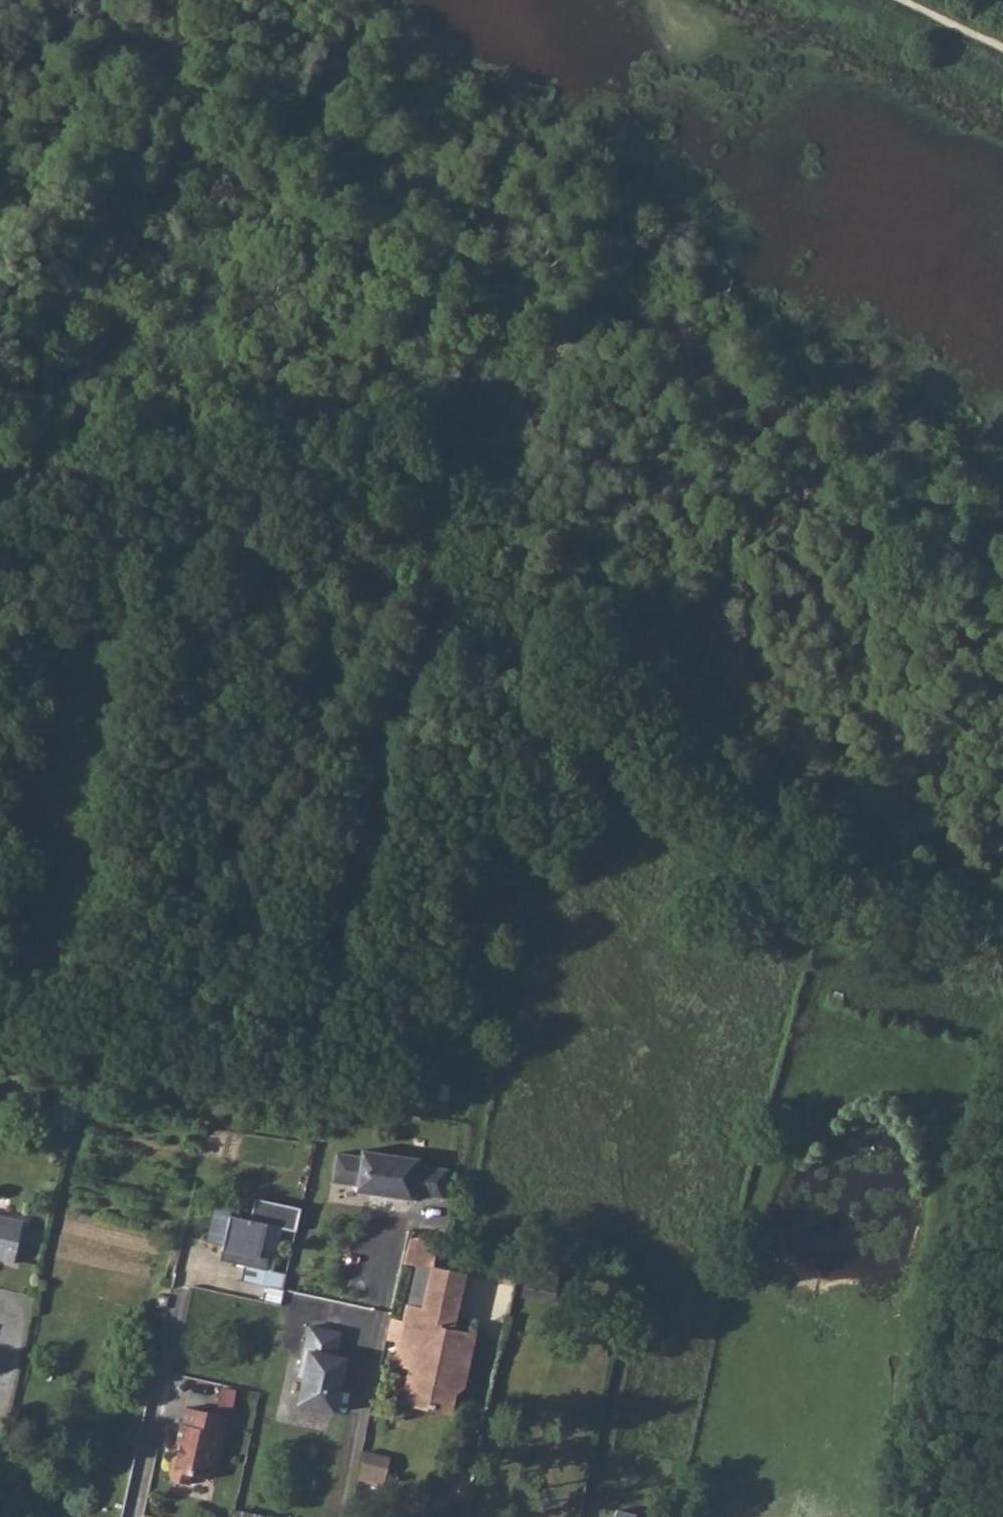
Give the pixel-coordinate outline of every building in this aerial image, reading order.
[(417,1159),(360,1151),(359,1157),(334,1154),(330,1183),(355,1187),(354,1193),(411,1201),(412,1195),(442,1199),(446,1169),(416,1165),(417,1159)] [(263,1271),(266,1259),(257,1257),(264,1226),(294,1232),(299,1209),(253,1198),(248,1220),(228,1215),(229,1211),(212,1207),(204,1241),(221,1245),(220,1251),(226,1262),(242,1266),(263,1271)] [(0,1216),(0,1260),(12,1263),(22,1221),(0,1216)] [(401,1263),(432,1270),(437,1245),(406,1238),(401,1263)] [(266,1259),(263,1271),(242,1266),(238,1281),(266,1287),(270,1271),(272,1260),(266,1259)] [(415,1347),(411,1364),(420,1366),(412,1401),(427,1405),(427,1408),(432,1409),(433,1406),(450,1409),(455,1383),(461,1357),(467,1359),(472,1336),(450,1332),(462,1276),(432,1270),(423,1310),(408,1308),(406,1317),(400,1343),(415,1347)] [(270,1271),(266,1287),(280,1291),(284,1274),(270,1271)] [(524,1297),(552,1303),(556,1285),(528,1279),(524,1297)] [(388,1341),(400,1343),(406,1317),(394,1314),(388,1341)] [(334,1405),(345,1351),(335,1348),(340,1325),(309,1319),(298,1369),(303,1370),(297,1397),(334,1405)] [(396,1364),(410,1368),(411,1364),(415,1347),(400,1343),(396,1364)] [(455,1383),(461,1385),(467,1359),(461,1357),(455,1383)] [(404,1400),(412,1401),(420,1366),(411,1364),(410,1368),(404,1400)] [(224,1385),(221,1410),(235,1411),(237,1387),(224,1385)] [(208,1479),(224,1416),(184,1408),(174,1443),(178,1444),(175,1456),(171,1458),(168,1475),(171,1481),(188,1485),(190,1475),(208,1479)] [(373,1457),(363,1455),(359,1474),(369,1476),(373,1457)] [(369,1476),(384,1479),(388,1460),(373,1457),(369,1476)] [(264,1509),(236,1502),(233,1516),(262,1516),(264,1509)]
